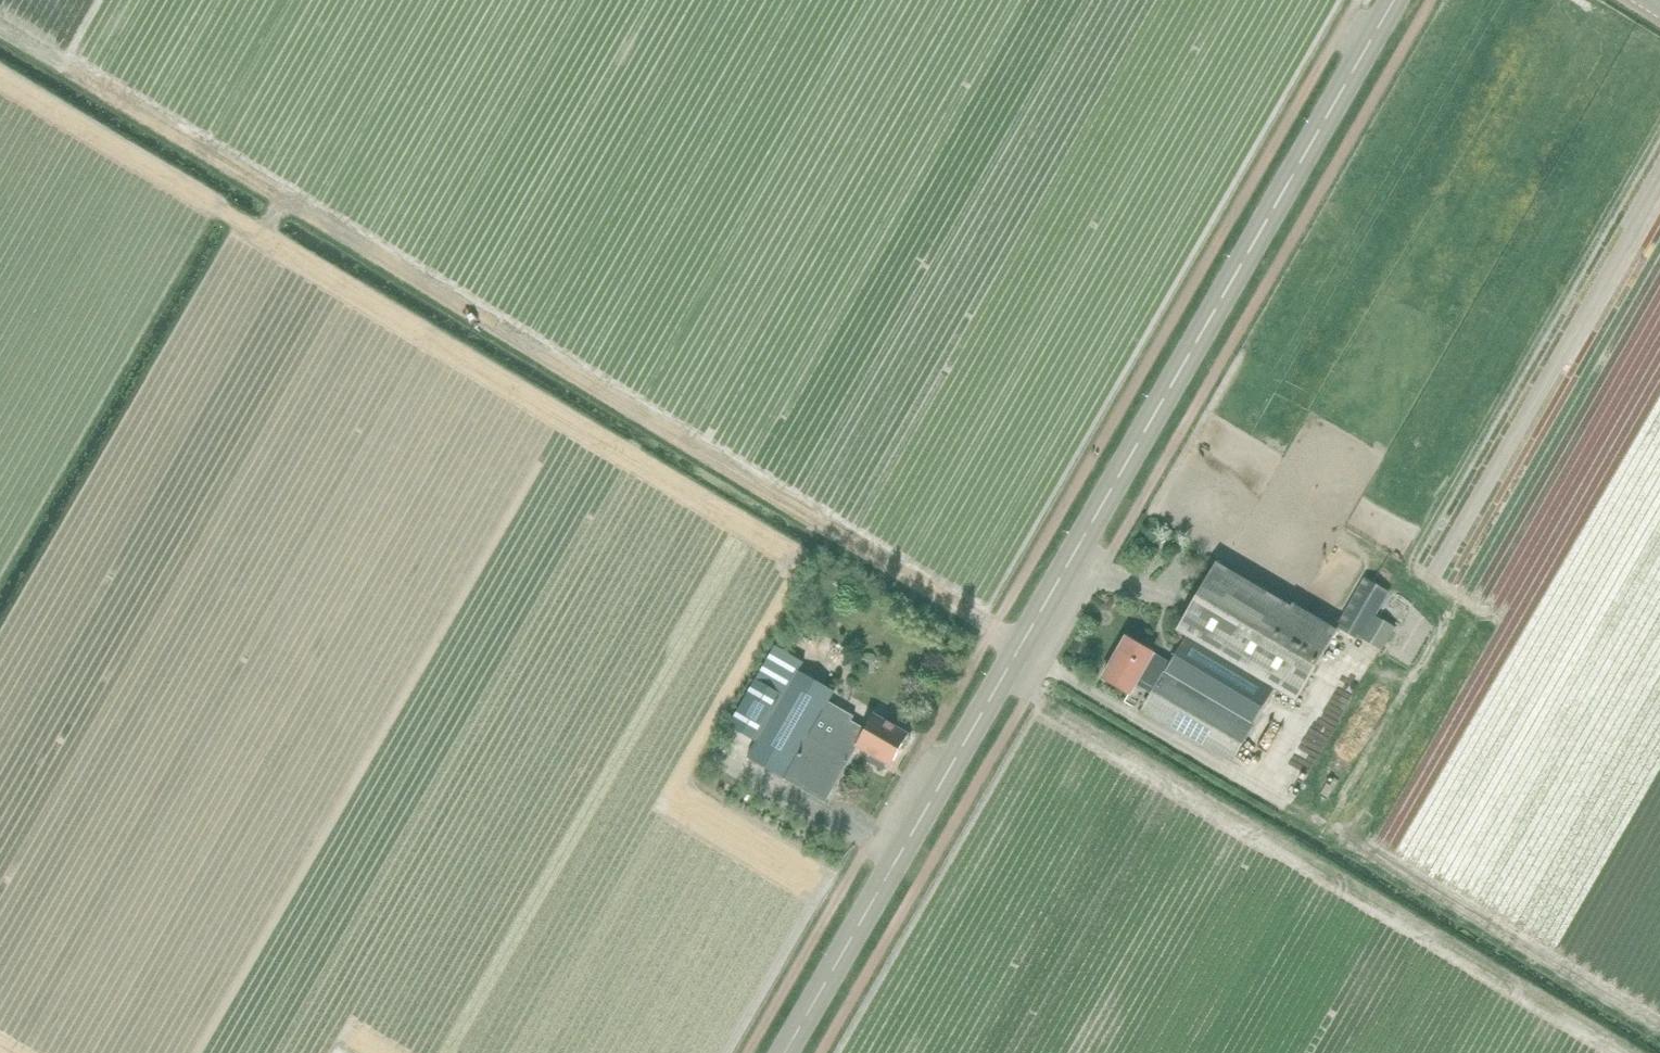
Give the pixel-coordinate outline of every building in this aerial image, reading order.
[(1104,679),(1133,695),(1138,687),(1151,694),(1143,711),(1233,763),(1275,690),(1296,702),(1339,630),(1294,605),(1293,606),(1217,563),(1178,631),(1188,637),(1170,664),(1128,637),(1104,679)] [(1365,577),(1336,626),(1362,641),(1363,639),(1383,651),(1397,628),(1377,616),(1390,592),(1365,577)] [(848,598),(844,588),(831,593),(835,604),(848,598)] [(910,734),(874,714),(866,729),(852,721),(854,717),(830,702),(835,692),(800,670),(804,663),(776,646),(730,726),(757,742),(748,758),(826,803),(857,748),(872,755),(869,762),(879,768),(883,761),(892,766),(901,750),(901,751),(906,749),(911,741),(909,736),(910,734)]
